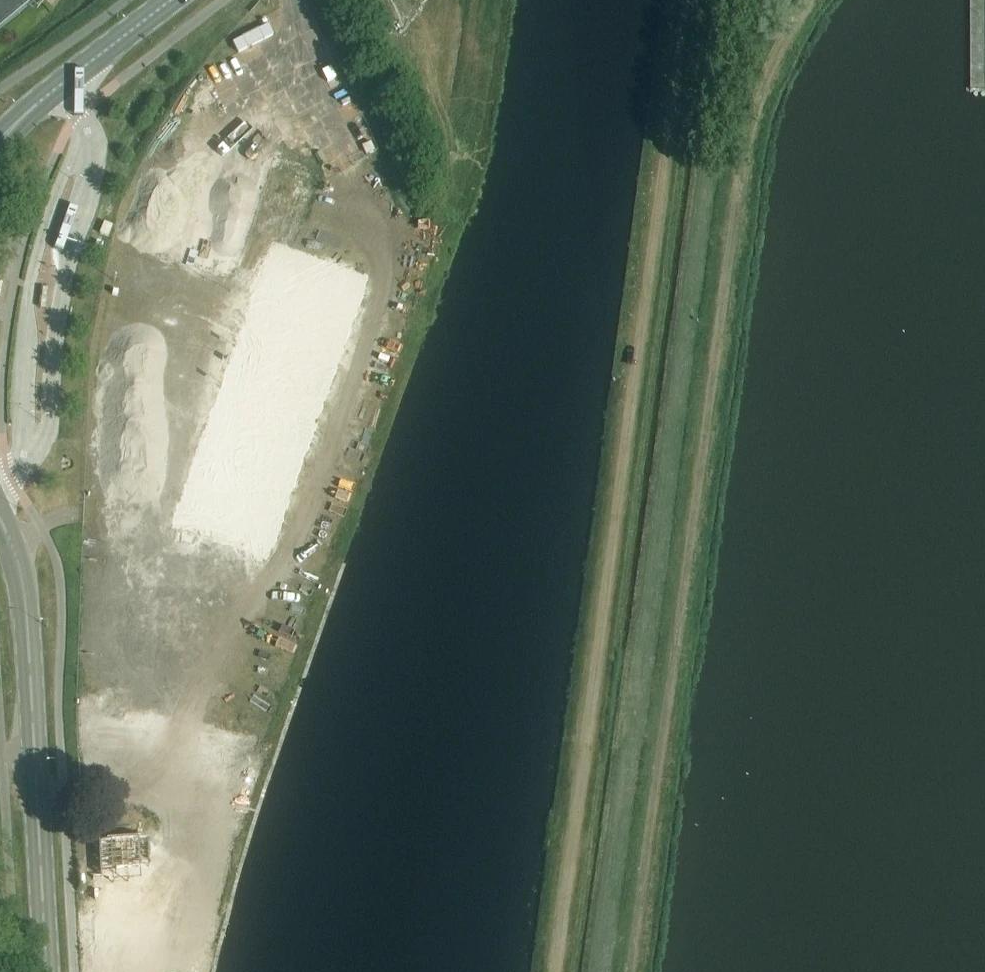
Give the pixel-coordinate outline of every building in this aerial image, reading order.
[(36,0),(0,0),(0,30),(36,0)]
